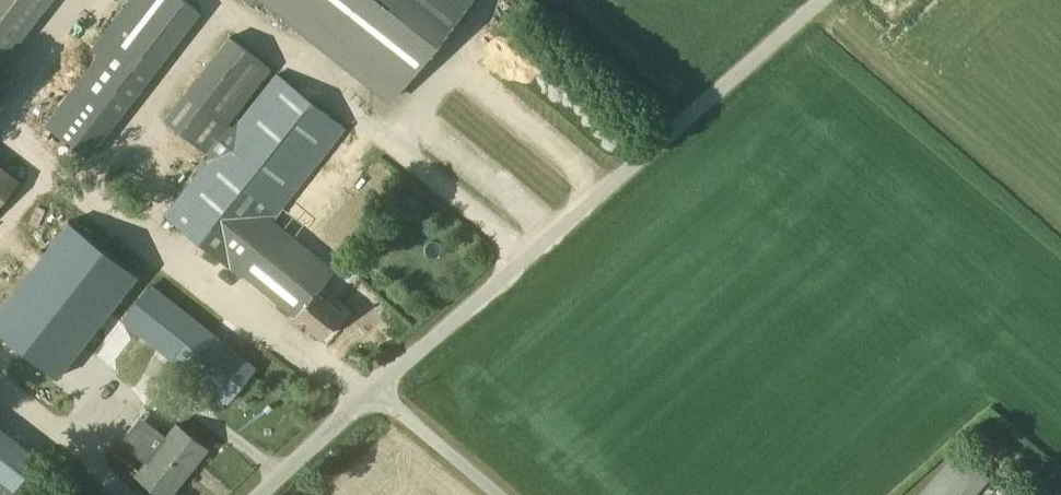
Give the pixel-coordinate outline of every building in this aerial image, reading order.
[(56,0),(0,0),(0,72),(56,0)] [(184,0),(144,0),(101,55),(45,126),(86,157),(199,12),(184,0)] [(393,99),(472,0),(269,0),(393,99)] [(242,276),(244,273),(279,229),(271,222),(346,127),(231,37),(165,121),(211,157),(165,215),(242,276)] [(0,307),(0,332),(59,379),(140,276),(69,222),(0,307)] [(303,248),(279,229),(244,273),(296,315),(293,319),(309,331),(312,328),(323,337),(342,313),(316,291),(332,270),(303,248)] [(257,366),(152,285),(123,322),(228,404),(257,366)] [(138,475),(163,494),(169,494),(207,448),(178,426),(138,475)] [(0,428),(0,494),(10,494),(39,458),(0,428)] [(961,452),(922,494),(974,494),(990,478),(961,452)] [(1039,487),(1031,494),(1048,494),(1039,487)]
